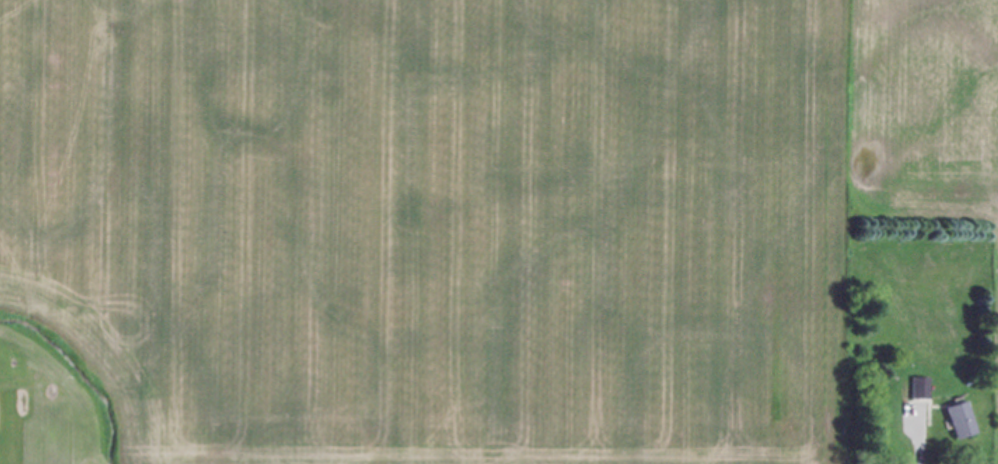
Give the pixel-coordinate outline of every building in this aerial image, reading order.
[(925,379),(907,379),(908,400),(925,400),(925,379)] [(969,434),(959,402),(939,409),(949,441),(969,434)]
